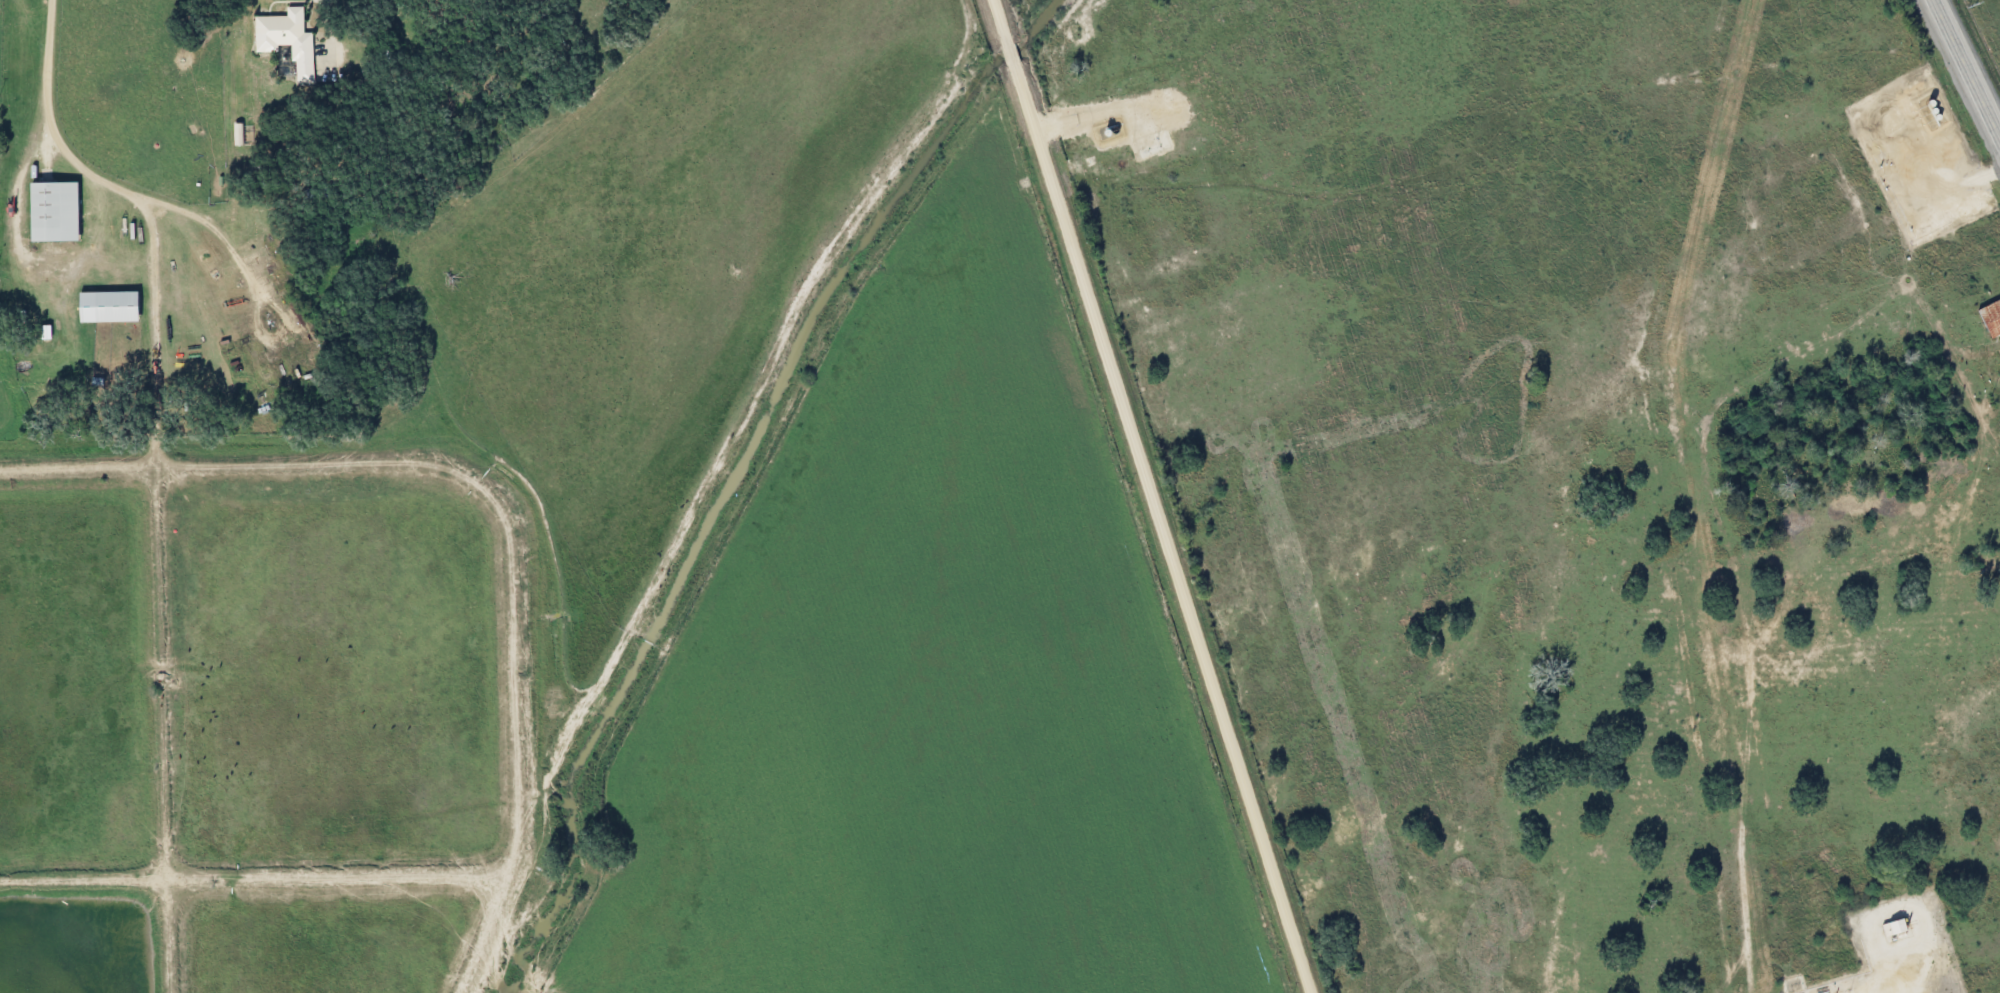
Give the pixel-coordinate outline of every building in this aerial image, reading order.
[(251,52),(273,52),(272,45),(288,45),(289,83),(308,83),(307,32),(299,32),(298,6),(282,6),(282,16),(250,16),(251,52)] [(25,241),(73,241),(73,182),(25,182),(25,241)] [(74,292),(74,322),(132,322),(132,292),(74,292)] [(1999,333),(1999,297),(1973,309),(1986,340),(1999,333)] [(1909,936),(1903,917),(1878,924),(1883,943),(1909,936)]
